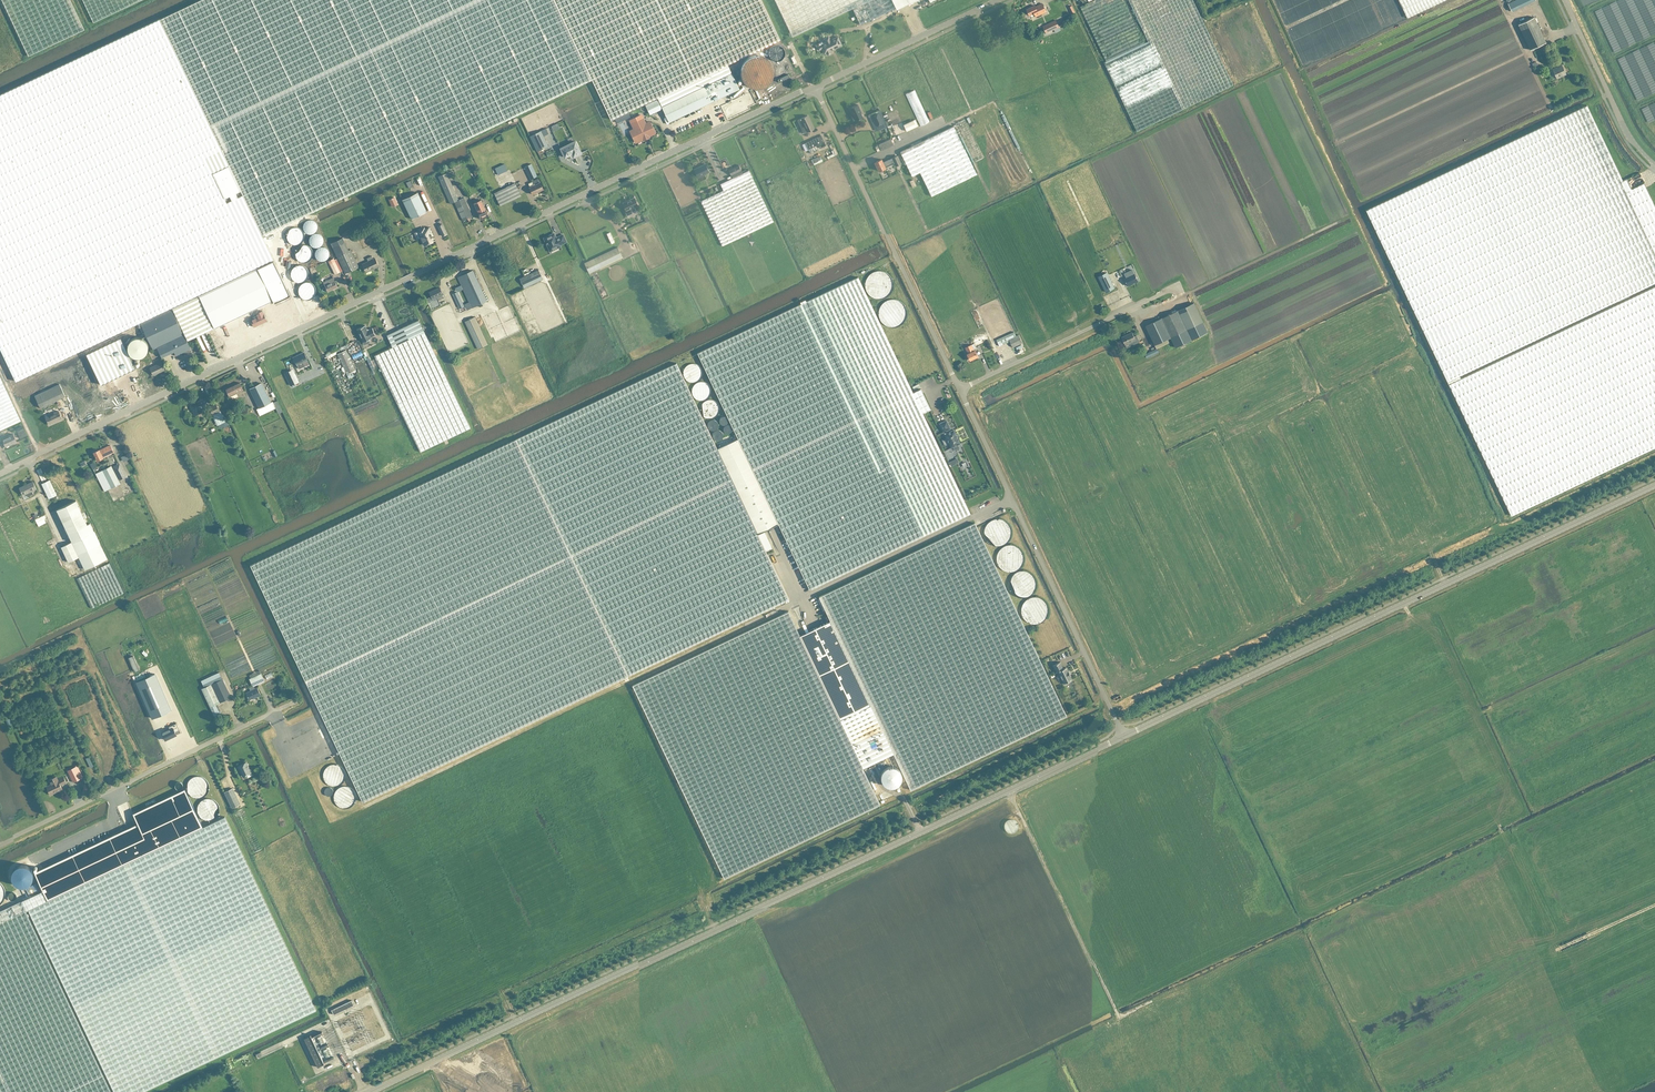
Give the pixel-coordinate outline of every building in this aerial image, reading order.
[(28,56),(84,30),(70,0),(2,0),(28,56)] [(93,23),(142,0),(82,0),(93,23)] [(160,19),(262,236),(592,79),(554,0),(200,0),(160,19)] [(760,0),(555,0),(612,120),(658,98),(669,123),(729,94),(739,89),(728,65),(779,41),(760,0)] [(793,34),(853,6),(861,22),(896,5),(897,7),(912,0),(777,0),(793,34)] [(1080,7),(1106,62),(1104,63),(1137,131),(1233,85),(1192,0),(1095,0),(1080,7)] [(1407,18),(1445,0),(1398,0),(1407,18)] [(1536,0),(1509,0),(1508,0),(1512,9),(1536,0)] [(1026,9),(1029,15),(1035,13),(1037,16),(1036,16),(1046,11),(1042,4),(1043,5),(1036,8),(1035,6),(1026,9)] [(1530,50),(1546,42),(1534,17),(1518,25),(1530,50)] [(1043,26),(1045,31),(1046,31),(1046,33),(1059,27),(1056,20),(1043,26)] [(0,100),(0,131),(100,343),(126,330),(130,339),(144,332),(152,349),(156,347),(161,358),(174,352),(176,356),(190,349),(187,341),(171,308),(126,213),(226,165),(228,164),(199,103),(192,107),(154,27),(0,100)] [(823,41),(822,40),(816,42),(819,48),(822,46),(825,51),(826,50),(827,51),(828,52),(829,52),(831,52),(831,50),(831,49),(831,48),(842,43),(838,34),(831,38),(829,34),(824,36),(826,40),(823,41)] [(740,69),(740,82),(745,82),(745,79),(752,79),(752,74),(753,74),(753,62),(749,62),(749,67),(747,67),(747,64),(746,64),(746,61),(738,61),(738,66),(733,66),(733,69),(740,69)] [(1557,78),(1566,74),(1561,65),(1552,69),(1557,78)] [(790,77),(788,74),(777,80),(779,83),(790,77)] [(580,90),(582,95),(588,93),(586,87),(580,90)] [(921,124),(930,119),(915,88),(906,92),(921,124)] [(656,112),(662,109),(657,100),(645,105),(648,112),(654,109),(656,112)] [(862,110),(858,102),(850,106),(852,110),(853,110),(856,117),(863,114),(861,110),(862,110)] [(1590,104),(1366,210),(1447,381),(1654,283),(1654,242),(1590,104)] [(879,110),(880,110),(879,108),(871,111),(877,124),(884,120),(879,110)] [(573,124),(595,115),(592,109),(562,121),(565,129),(569,127),(572,134),(577,132),(573,124)] [(808,113),(801,116),(798,117),(805,131),(808,129),(814,126),(808,113)] [(630,121),(631,123),(636,132),(634,133),(635,136),(633,137),(635,141),(636,142),(640,140),(641,139),(640,137),(653,130),(649,122),(645,124),(642,118),(641,115),(630,121)] [(982,155),(965,115),(956,118),(973,159),(982,155)] [(907,129),(917,124),(919,123),(916,117),(904,122),(907,129)] [(954,123),(906,146),(900,149),(907,163),(912,173),(917,170),(920,169),(931,194),(978,172),(954,123)] [(870,127),(861,131),(868,146),(876,142),(870,127)] [(541,130),(530,136),(537,151),(548,146),(541,130)] [(822,133),(818,135),(806,141),(809,147),(811,151),(818,147),(817,144),(818,143),(821,141),(825,139),(822,133)] [(65,397),(72,412),(76,410),(77,410),(118,391),(56,262),(59,260),(0,136),(0,351),(28,409),(35,405),(38,412),(41,410),(40,408),(65,397)] [(894,142),(891,136),(879,142),(882,148),(894,142)] [(562,148),(566,157),(572,154),(572,155),(574,156),(581,153),(575,141),(562,148)] [(811,156),(813,161),(822,157),(820,152),(811,156)] [(898,153),(892,156),(883,160),(882,157),(875,160),(879,168),(886,165),(885,165),(894,161),(896,164),(902,161),(898,153)] [(709,169),(706,161),(694,167),(698,175),(709,169)] [(731,173),(742,168),(739,163),(729,168),(731,173)] [(507,170),(504,164),(482,174),(485,181),(507,170)] [(525,167),(530,179),(537,176),(531,164),(525,167)] [(171,308),(187,341),(193,338),(218,326),(224,338),(244,328),(238,317),(245,313),(287,294),(232,177),(226,165),(126,213),(171,308)] [(724,188),(701,199),(723,244),(774,219),(749,168),(721,181),(724,188)] [(438,176),(441,183),(450,204),(454,202),(463,221),(472,216),(464,198),(458,200),(449,178),(453,176),(451,171),(447,173),(438,176)] [(543,189),(538,179),(532,182),(533,185),(529,187),(532,194),(543,189)] [(500,206),(521,196),(515,183),(494,193),(500,206)] [(427,212),(418,194),(418,192),(402,200),(403,202),(411,219),(427,212)] [(636,208),(635,205),(639,203),(635,195),(623,200),(627,208),(631,207),(632,209),(636,208)] [(478,214),(481,219),(489,215),(486,210),(481,200),(474,203),(478,213),(478,214)] [(443,230),(437,218),(432,220),(438,232),(443,230)] [(609,227),(606,229),(611,240),(614,239),(609,227)] [(424,246),(432,242),(430,237),(432,237),(430,233),(431,233),(429,228),(424,230),(424,228),(414,233),(417,240),(421,238),(424,246)] [(560,246),(559,245),(566,242),(563,235),(556,238),(554,233),(544,238),(546,243),(546,244),(550,251),(560,246)] [(331,243),(333,247),(344,242),(342,238),(331,243)] [(623,255),(618,245),(585,261),(590,270),(623,255)] [(348,250),(337,256),(345,273),(359,267),(350,249),(348,250)] [(372,256),(367,258),(368,261),(362,264),(366,272),(379,266),(375,258),(373,259),(372,256)] [(335,274),(340,272),(334,259),(329,262),(335,274)] [(473,270),(458,277),(469,302),(472,308),(487,301),(473,270)] [(527,286),(526,283),(532,280),(541,276),(538,270),(529,274),(519,278),(522,285),(524,288),(527,286)] [(1106,292),(1114,288),(1107,273),(1098,277),(1106,292)] [(1124,279),(1127,286),(1138,281),(1134,274),(1131,275),(1130,273),(1127,274),(1128,277),(1124,279)] [(921,389),(913,392),(858,277),(697,353),(738,439),(717,449),(676,363),(516,439),(627,676),(788,599),(765,551),(772,548),(764,531),(778,524),(809,590),(970,513),(922,413),(930,409),(921,389)] [(323,282),(324,285),(325,286),(327,290),(328,292),(337,287),(334,281),(333,278),(323,282)] [(1520,349),(1448,383),(1511,516),(1654,447),(1654,286),(1520,349)] [(438,300),(444,297),(443,294),(439,287),(429,292),(432,299),(437,297),(438,300)] [(464,306),(457,292),(453,294),(459,308),(464,306)] [(1155,345),(1156,349),(1127,363),(1137,385),(1179,365),(1169,343),(1167,339),(1203,322),(1194,303),(1145,326),(1155,345)] [(256,314),(258,316),(250,320),(254,327),(267,321),(262,311),(256,314)] [(488,344),(480,329),(475,317),(464,322),(477,349),(488,344)] [(418,320),(386,335),(392,347),(374,356),(420,452),(470,428),(418,320)] [(375,335),(372,328),(371,328),(372,328),(369,330),(368,330),(366,330),(366,329),(365,326),(365,325),(356,329),(357,330),(359,334),(358,334),(360,339),(361,339),(363,342),(362,342),(371,338),(370,338),(370,337),(375,335)] [(959,337),(956,338),(958,342),(966,338),(960,325),(955,327),(958,335),(959,337)] [(1016,336),(1014,332),(997,340),(996,340),(999,346),(1000,346),(1010,341),(1009,339),(1015,336),(1016,336)] [(1122,337),(1125,345),(1131,342),(1132,345),(1139,342),(1136,335),(1134,337),(1132,332),(1122,337)] [(1019,335),(1016,336),(1015,336),(1009,339),(1010,341),(1012,347),(1022,343),(1019,335)] [(974,345),(972,346),(971,345),(965,348),(968,354),(967,354),(970,360),(978,356),(975,350),(974,351),(973,349),(975,348),(974,345)] [(351,375),(350,373),(355,370),(346,350),(337,354),(348,376),(351,375)] [(353,358),(363,354),(361,350),(351,354),(353,358)] [(993,364),(998,362),(992,351),(986,354),(989,360),(991,360),(993,364)] [(304,352),(293,358),(297,365),(299,369),(304,366),(302,362),(307,360),(304,352)] [(164,370),(160,362),(157,363),(158,364),(150,368),(153,375),(164,370)] [(293,369),(289,371),(284,373),(290,385),(298,381),(294,373),(293,369)] [(21,418),(0,374),(0,428),(21,418)] [(239,383),(233,386),(226,389),(229,395),(230,397),(237,393),(243,390),(239,383)] [(249,389),(259,408),(271,402),(261,383),(249,389)] [(205,398),(194,403),(190,405),(195,415),(195,414),(201,411),(201,412),(202,412),(200,409),(209,405),(205,398)] [(282,411),(277,401),(273,403),(278,412),(279,413),(282,411)] [(213,415),(219,411),(216,404),(209,407),(213,415)] [(49,425),(62,419),(58,411),(45,417),(49,425)] [(960,443),(953,430),(946,433),(945,431),(950,429),(946,420),(939,424),(951,448),(953,447),(955,450),(959,448),(957,445),(960,443)] [(14,434),(13,432),(2,437),(5,444),(12,442),(17,440),(14,434)] [(627,676),(516,439),(250,565),(362,801),(627,676)] [(103,457),(113,452),(110,445),(99,450),(93,453),(97,461),(103,458),(103,457)] [(943,448),(947,457),(953,454),(949,446),(943,448)] [(95,474),(104,492),(111,489),(120,484),(111,466),(95,474)] [(122,469),(116,472),(119,479),(120,480),(126,476),(125,476),(122,469)] [(41,484),(46,494),(49,499),(57,495),(54,490),(49,480),(41,484)] [(23,495),(28,493),(30,495),(33,494),(32,491),(36,489),(33,481),(19,488),(23,495)] [(112,507),(117,504),(111,492),(104,496),(106,500),(108,499),(112,507)] [(93,531),(90,523),(87,524),(87,523),(76,500),(57,509),(72,541),(93,531)] [(38,520),(39,524),(44,522),(41,515),(34,518),(36,521),(38,520)] [(880,804),(863,768),(893,754),(910,790),(1066,716),(974,523),(818,597),(830,621),(799,635),(788,611),(632,685),(724,878),(880,804)] [(107,559),(95,535),(93,531),(72,541),(71,542),(60,547),(68,562),(75,559),(79,557),(84,569),(97,563),(99,562),(107,559)] [(124,593),(109,563),(77,578),(91,608),(124,593)] [(193,597),(213,589),(211,585),(191,592),(193,597)] [(196,600),(198,605),(217,597),(215,592),(196,600)] [(77,597),(83,609),(87,607),(81,595),(77,597)] [(199,612),(219,603),(218,600),(198,609),(199,612)] [(246,600),(227,608),(229,613),(248,606),(246,600)] [(202,617),(221,608),(220,604),(200,614),(202,617)] [(204,638),(186,645),(187,650),(206,642),(204,638)] [(134,672),(140,669),(134,655),(128,658),(134,672)] [(1072,680),(1070,675),(1068,671),(1066,667),(1063,669),(1060,662),(1053,665),(1056,672),(1058,671),(1063,684),(1066,682),(1066,684),(1070,682),(1069,681),(1072,680)] [(264,680),(261,673),(250,679),(253,686),(264,680)] [(154,674),(137,682),(153,718),(170,711),(154,674)] [(203,688),(212,706),(216,704),(231,697),(222,679),(206,686),(203,688)] [(249,687),(250,691),(246,693),(249,700),(256,696),(257,697),(261,695),(257,688),(254,689),(253,686),(249,687)] [(166,740),(177,735),(175,732),(179,730),(176,723),(169,727),(170,729),(162,733),(166,740)] [(243,776),(251,772),(246,762),(238,766),(243,776)] [(81,778),(75,767),(67,771),(73,782),(81,778)] [(49,780),(51,784),(46,787),(50,795),(62,789),(60,785),(66,782),(63,776),(57,779),(56,777),(49,780)] [(240,804),(233,788),(224,792),(232,808),(240,804)] [(43,891),(21,901),(25,910),(27,909),(27,910),(203,827),(185,789),(133,813),(138,823),(34,872),(43,891)] [(1010,815),(1003,821),(1010,829),(1017,823),(1010,815)] [(27,910),(113,1091),(146,1091),(316,1010),(225,817),(203,827),(27,910)] [(35,879),(26,883),(31,895),(40,891),(35,879)] [(5,889),(8,901),(18,899),(15,886),(5,889)] [(103,1075),(21,901),(0,911),(0,1091),(111,1091),(103,1075)] [(331,1010),(333,1015),(354,1005),(351,1000),(331,1010)] [(382,1025),(373,1026),(373,1036),(382,1036),(382,1025)] [(310,1033),(312,1037),(322,1032),(320,1028),(310,1033)] [(318,1049),(312,1037),(310,1034),(310,1035),(304,1038),(317,1067),(318,1067),(324,1064),(325,1064),(323,1062),(318,1049)] [(316,1046),(318,1050),(327,1045),(325,1041),(316,1046)] [(329,1059),(334,1056),(332,1053),(322,1059),(324,1063),(330,1060),(329,1059)]
